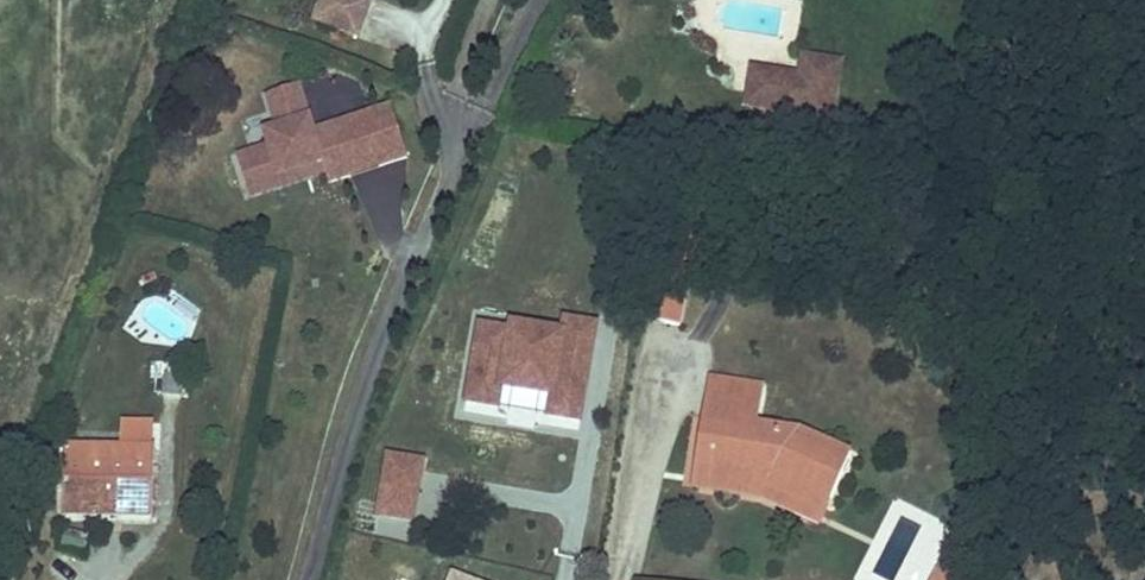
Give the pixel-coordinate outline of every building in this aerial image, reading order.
[(375,4),(365,0),(326,0),(318,23),(362,39),(375,4)] [(831,119),(841,64),(804,58),(801,78),(795,113),(831,119)] [(795,113),(801,78),(754,70),(748,105),(795,113)] [(351,180),(335,128),(314,135),(307,137),(303,124),(310,122),(300,88),(267,98),(278,131),(264,135),(269,149),(237,159),(245,185),(277,175),(279,180),(323,167),(327,177),(329,187),(351,180)] [(393,110),(335,128),(351,180),(409,162),(393,110)] [(830,126),(831,119),(795,113),(794,120),(830,126)] [(314,135),(310,122),(303,124),(307,137),(314,135)] [(250,201),(327,177),(323,167),(279,180),(277,175),(245,185),(250,201)] [(683,288),(650,283),(648,295),(646,324),(681,328),(684,299),(680,299),(683,288)] [(562,336),(513,327),(512,335),(480,329),(465,408),(503,415),(506,396),(550,404),(546,423),(582,429),(600,331),(564,324),(562,336)] [(181,400),(181,366),(162,365),(160,399),(181,400)] [(202,400),(204,368),(181,366),(181,400),(202,400)] [(732,413),(736,390),(700,386),(687,466),(758,478),(817,504),(831,476),(838,462),(786,438),(747,430),(749,415),(732,413)] [(749,415),(752,392),(736,390),(732,413),(749,415)] [(153,452),(63,449),(61,516),(152,518),(153,452)] [(758,478),(687,466),(683,488),(749,497),(808,525),(817,504),(758,478)] [(421,472),(385,467),(378,516),(414,521),(421,472)] [(945,562),(938,579),(964,579),(968,571),(945,562)]
